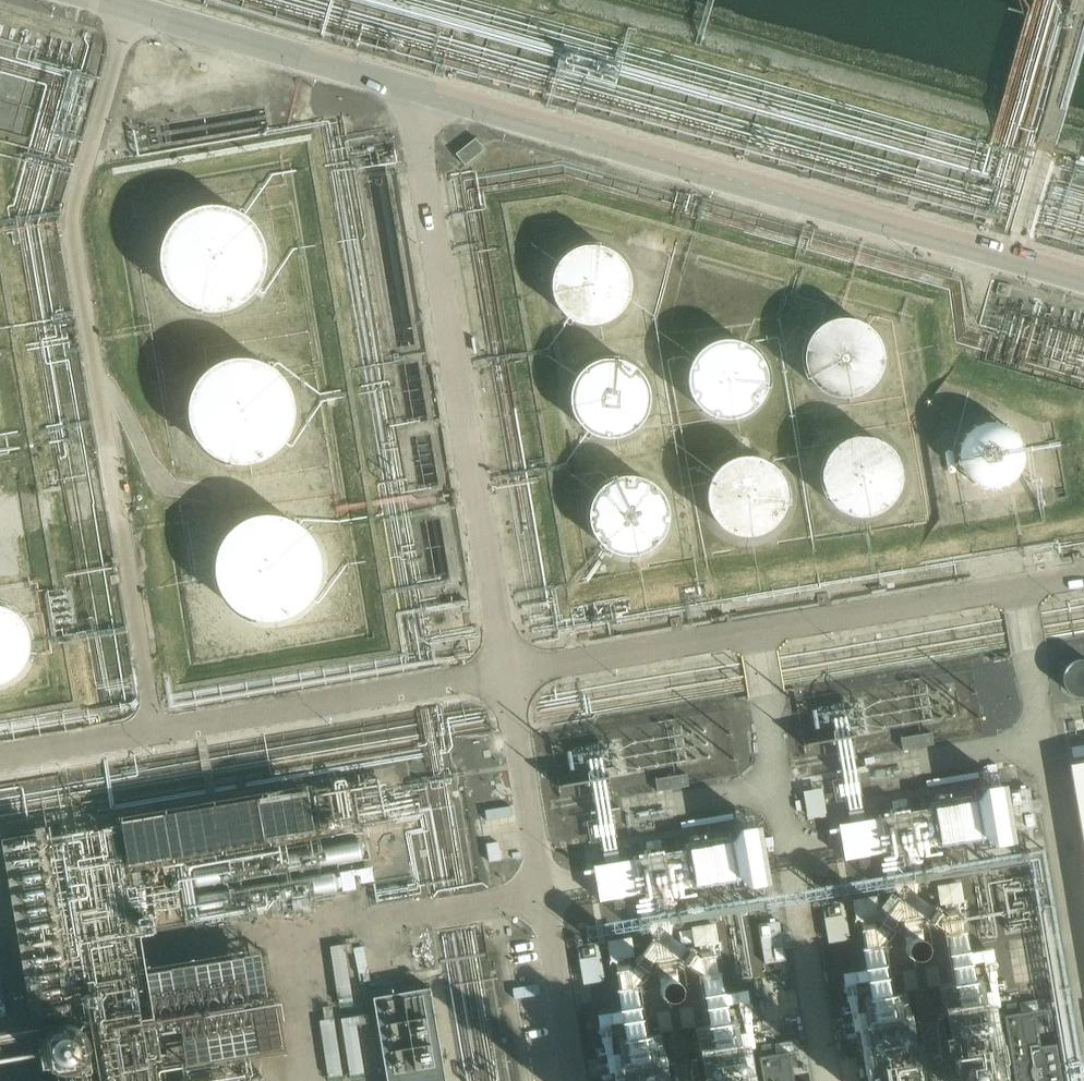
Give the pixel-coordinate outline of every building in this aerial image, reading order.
[(457,154),(463,164),(484,150),(478,141),(457,154)] [(268,262),(268,261),(267,250),(264,240),(258,230),(252,221),(242,213),(232,209),(223,206),(210,205),(199,206),(189,210),(179,215),(172,221),(165,230),(160,240),(157,251),(156,261),(157,273),(160,283),(166,293),(173,301),(183,309),(191,313),(200,316),(212,317),(224,316),(233,313),(242,309),(252,301),(258,292),(264,283),(267,272),(268,262)] [(630,287),(630,286),(630,279),(627,271),(623,264),(619,258),(611,252),(604,249),(596,247),(588,246),(579,248),(572,251),(566,254),(561,260),(556,266),(553,272),(551,279),(551,287),(551,295),(554,302),(558,310),(564,316),(569,320),(576,323),(584,325),(593,326),(601,324),(607,322),(613,319),(619,314),(624,307),(627,302),(629,295),(630,287)] [(885,361),(885,360),(885,353),(883,346),(879,338),(874,332),(867,325),(861,322),(854,319),(845,318),(836,318),(828,320),(820,324),(814,328),(807,336),(803,343),(801,351),(800,359),(800,367),(802,376),(807,384),(812,390),(818,395),(826,400),(834,402),(842,403),(851,402),(859,400),(868,395),(873,391),(878,385),(882,377),(884,370),(885,361)] [(765,380),(765,379),(764,372),(762,365),(759,358),(754,352),(748,347),(740,343),(730,340),(724,340),(715,342),(708,344),(702,348),(697,352),(693,358),(689,365),(687,372),(686,380),(687,388),(690,395),(693,402),(698,408),(705,413),(710,415),(715,417),(724,418),(731,418),(741,415),(746,413),(753,408),(758,402),(761,395),(764,388),(765,380)] [(294,412),(294,411),(292,398),(289,388),(283,379),(276,370),(266,363),(256,359),(244,356),(236,356),(228,357),(217,361),(206,367),(199,374),(193,383),(188,391),(186,401),(185,411),(186,422),(189,433),(194,441),(201,449),(211,457),(219,461),(230,464),(238,465),(249,464),(260,461),(267,457),(277,450),(284,441),(289,433),(292,423),(294,412)] [(649,398),(649,397),(648,390),(646,382),(642,375),(637,369),(632,364),(627,362),(619,359),(610,357),(604,357),(596,359),(588,363),(580,369),(575,375),(571,382),(569,388),(568,397),(569,404),(571,412),(575,419),(580,425),(584,429),(590,433),(598,436),(607,438),(614,437),(622,435),(629,432),(637,426),(642,420),(646,413),(648,406),(649,398)] [(1018,459),(1017,450),(1014,442),(1011,435),(1004,427),(997,422),(990,419),(980,417),(973,417),(965,418),(957,421),(950,425),(944,430),(939,437),(936,445),(934,452),(933,460),(934,468),(938,477),(941,483),(947,490),(954,495),(962,499),(970,501),(977,501),(986,500),(994,497),(1004,490),(1010,483),(1014,475),(1017,468),(1018,459)] [(903,477),(903,476),(902,468),(899,458),(893,449),(888,443),(881,438),(874,435),(866,433),(858,433),(850,434),(841,437),(833,441),(827,448),(821,456),(818,462),(817,469),(816,478),(817,486),(819,492),(823,500),(829,507),(835,512),(843,516),(854,519),(861,520),(869,518),(877,516),(886,511),(890,507),(895,501),(900,493),(902,484),(903,477)] [(786,494),(786,493),(785,485),(782,477),(779,470),(774,465),(768,460),(761,456),(756,454),(747,453),(741,453),(730,456),(723,460),(718,464),(713,470),(709,476),(707,485),(706,492),(706,499),(708,506),(712,514),(716,520),(722,525),(728,529),(735,532),(744,533),(751,533),(759,531),(766,527),(773,522),(778,516),(783,509),(785,501),(786,494)] [(669,518),(669,517),(668,510),(666,503),(662,495),(658,490),(652,485),(646,481),(640,479),(631,477),(624,478),(615,480),(608,483),(602,488),(596,495),(593,501),(591,509),(590,516),(590,523),(592,531),(595,537),(599,543),(604,547),(611,552),(618,555),(626,556),(635,556),(642,554),(649,551),(656,546),(662,540),(665,534),(668,526),(669,518)] [(8,527),(8,521),(6,513),(3,506),(0,503),(0,552),(1,550),(5,543),(8,535),(8,528),(8,527)] [(323,567),(323,566),(322,556),(318,544),(313,535),(306,526),(296,519),(287,514),(277,511),(267,511),(257,511),(247,514),(237,519),(228,526),(221,535),(215,544),(212,556),(211,566),(212,577),(215,587),(220,597),(226,604),(235,612),(246,618),(255,621),(266,622),(276,621),(287,618),(297,613),(306,606),(313,598),(319,587),(322,577),(323,567)] [(27,648),(26,638),(24,631),(20,625),(15,618),(8,613),(0,609),(0,686),(3,685),(11,681),(16,676),(20,671),(24,664),(27,656),(27,648)] [(1083,691),(1083,660),(1072,658),(1066,688),(1083,691)] [(975,668),(985,730),(1024,723),(1014,661),(975,668)] [(1068,767),(1083,860),(1083,764),(1068,767)] [(840,823),(846,859),(905,851),(904,849),(992,836),(993,845),(1017,842),(1008,783),(981,786),(979,773),(929,780),(931,792),(872,801),(874,818),(840,823)] [(0,832),(0,836),(39,1080),(212,1080),(208,1058),(284,1046),(276,1000),(264,1003),(256,954),(152,971),(135,867),(363,830),(355,775),(0,832)] [(825,788),(806,790),(809,817),(827,815),(825,788)] [(732,841),(693,846),(699,886),(748,879),(749,887),(771,884),(763,824),(730,829),(732,841)] [(994,949),(970,952),(968,936),(952,939),(958,984),(969,982),(967,964),(996,960),(994,949)] [(869,1080),(900,1080),(899,1075),(906,1080),(932,1080),(931,1069),(936,1073),(944,1065),(943,1056),(937,1051),(934,1037),(932,1040),(929,1037),(927,1019),(921,1025),(907,1013),(898,1023),(894,994),(941,987),(938,965),(889,972),(885,947),(865,950),(868,969),(848,972),(856,1026),(848,1035),(862,1033),(869,1080)] [(1013,992),(1050,991),(1049,951),(1013,952),(1013,992)] [(425,974),(367,983),(383,1080),(442,1080),(425,974)] [(1059,1042),(1041,1045),(1036,1010),(1007,1014),(1017,1080),(1065,1080),(1059,1042)] [(762,1055),(766,1080),(797,1080),(794,1056),(796,1056),(794,1041),(776,1043),(778,1053),(762,1055)]
